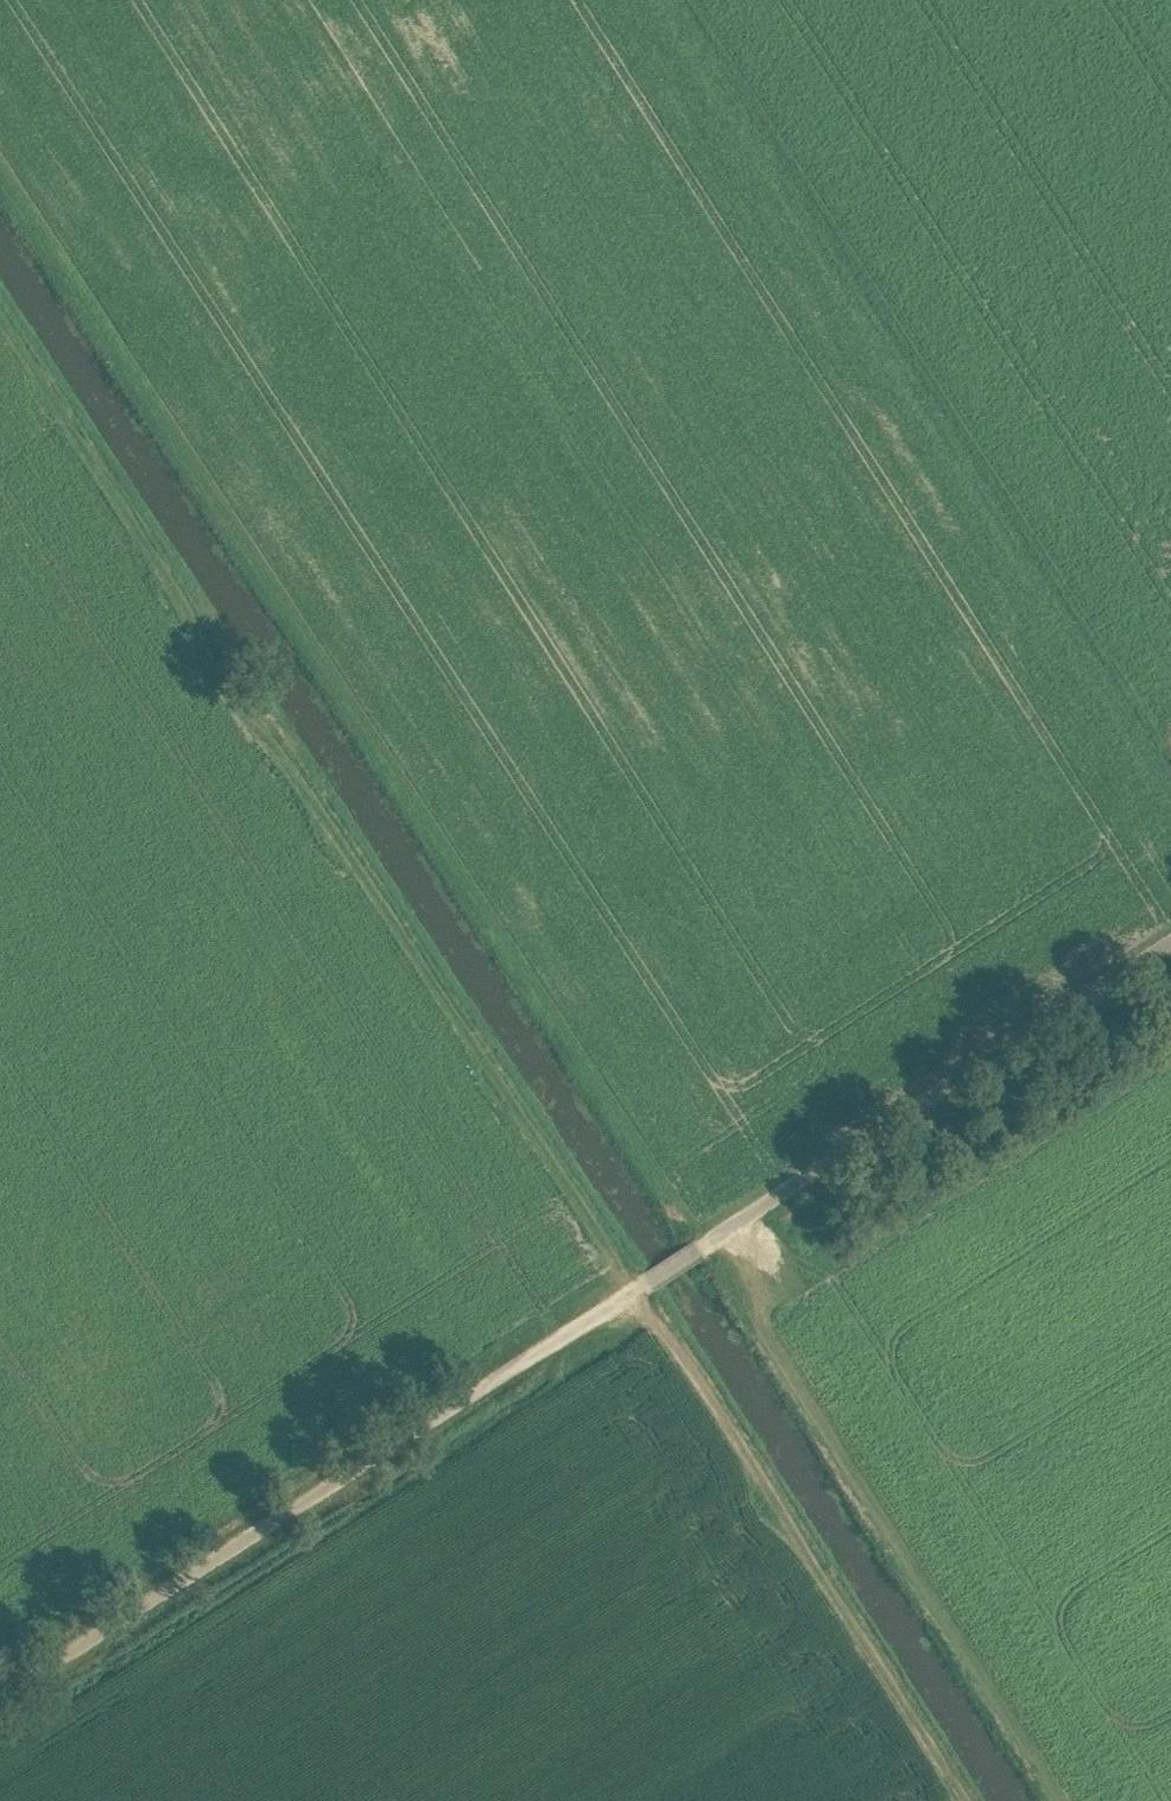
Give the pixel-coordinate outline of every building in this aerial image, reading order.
[(243,679),(239,682),(253,703),(256,701),(262,688),(255,678),(243,679)]
